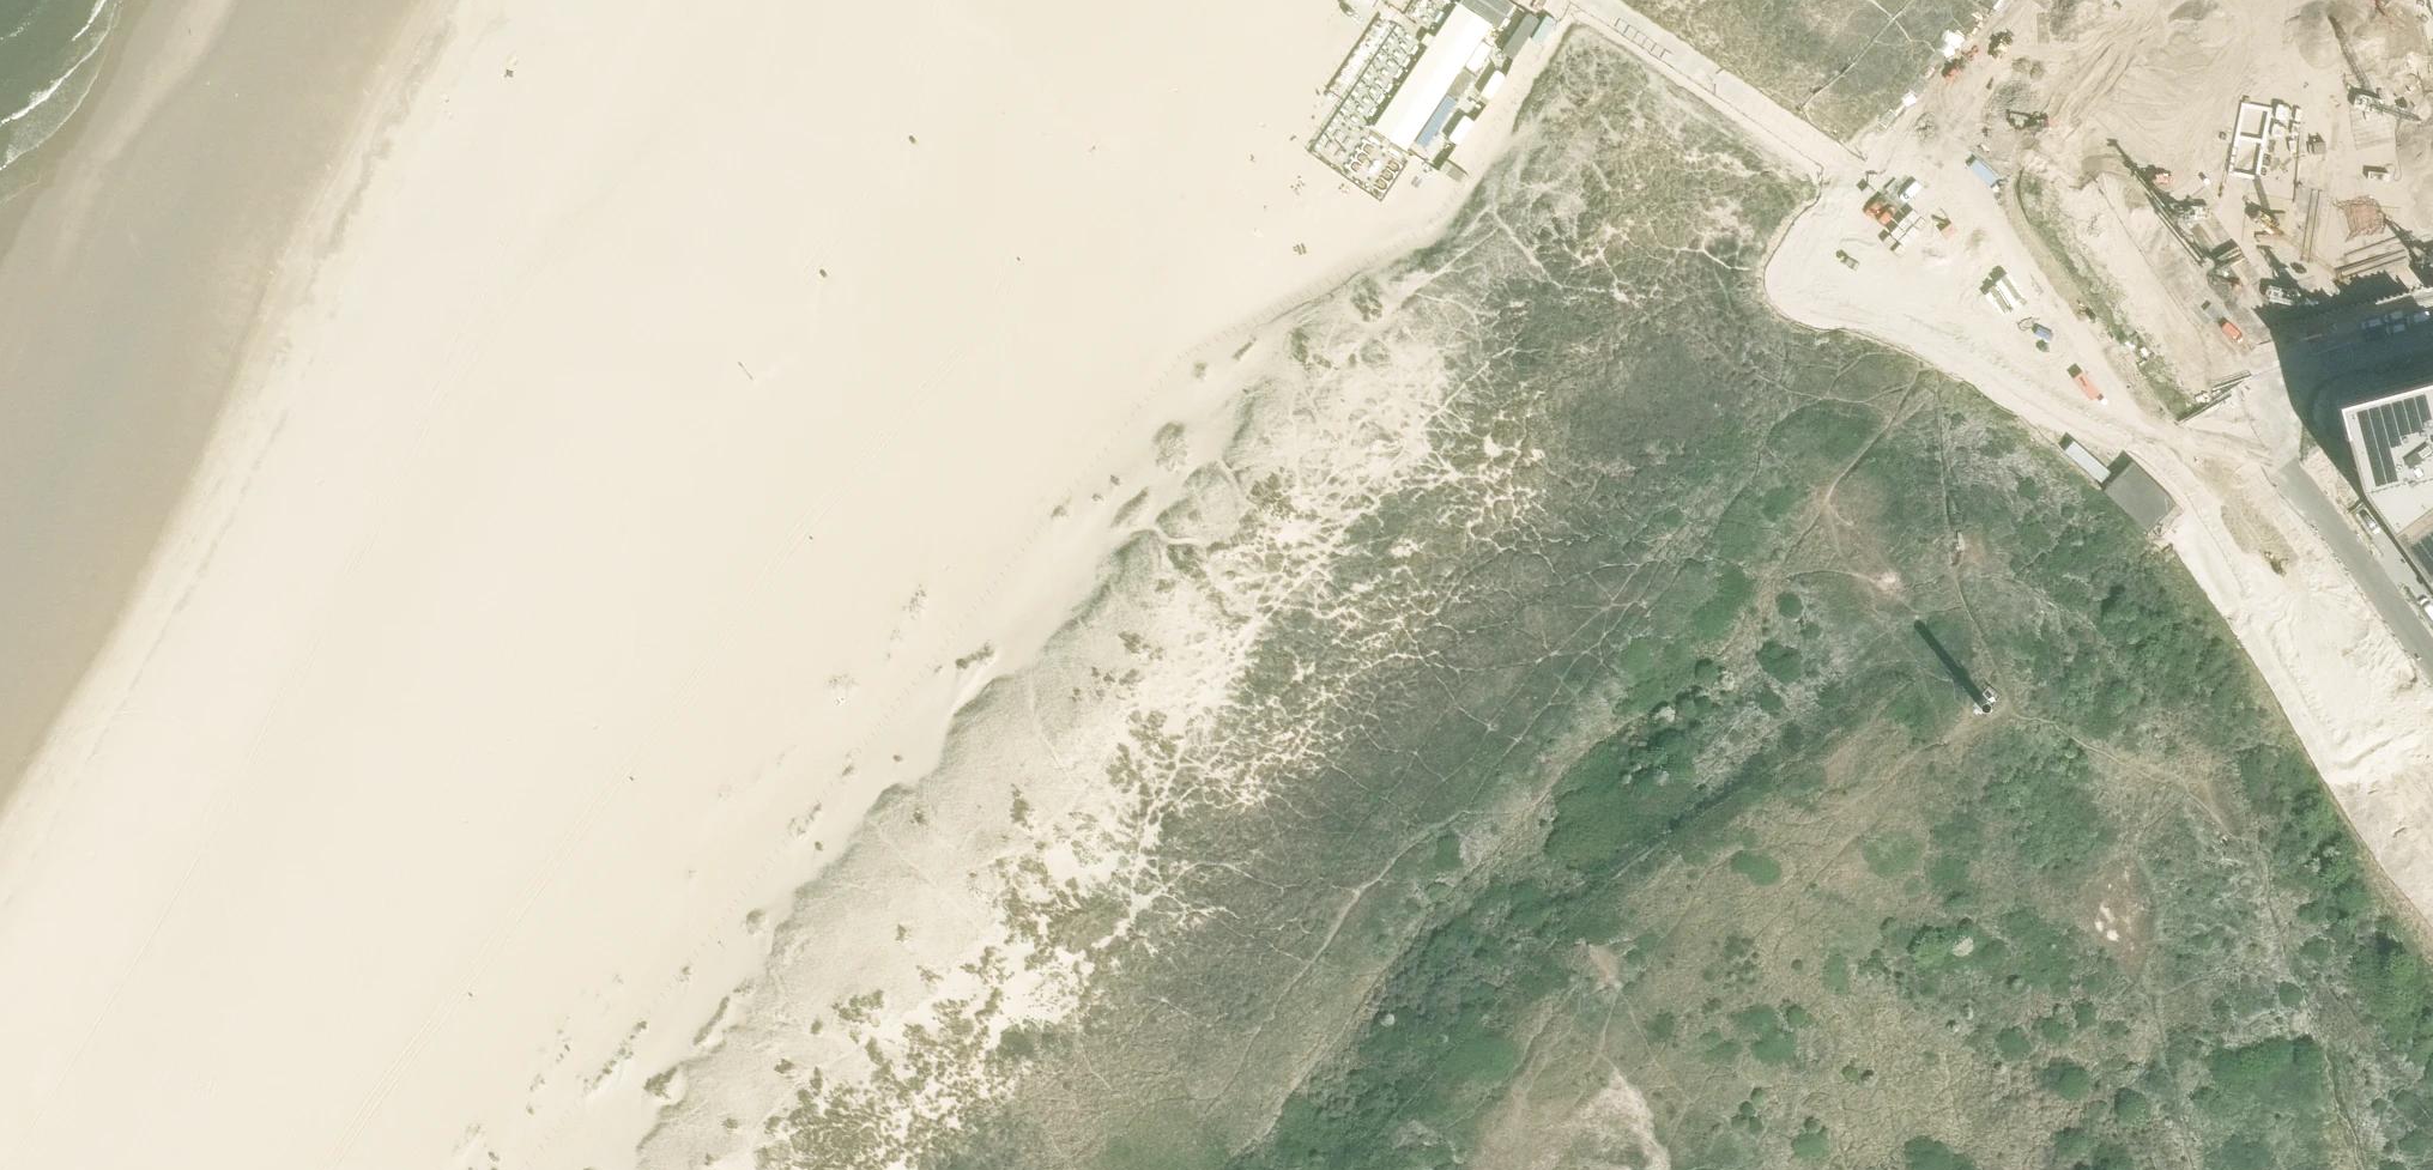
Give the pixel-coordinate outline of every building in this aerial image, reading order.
[(1500,0),(1453,0),(1367,125),(1412,155),(1515,10),(1500,0)] [(2177,227),(2251,329),(2432,281),(2432,169),(2388,0),(2116,0),(2177,227)] [(2345,404),(2336,406),(2356,482),(2357,484),(2357,486),(2358,488),(2359,491),(2361,493),(2362,495),(2432,593),(2432,381),(2345,404)] [(2177,504),(2133,462),(2104,492),(2148,534),(2177,504)] [(1577,1169),(1633,1169),(1579,1160),(1577,1169)]
